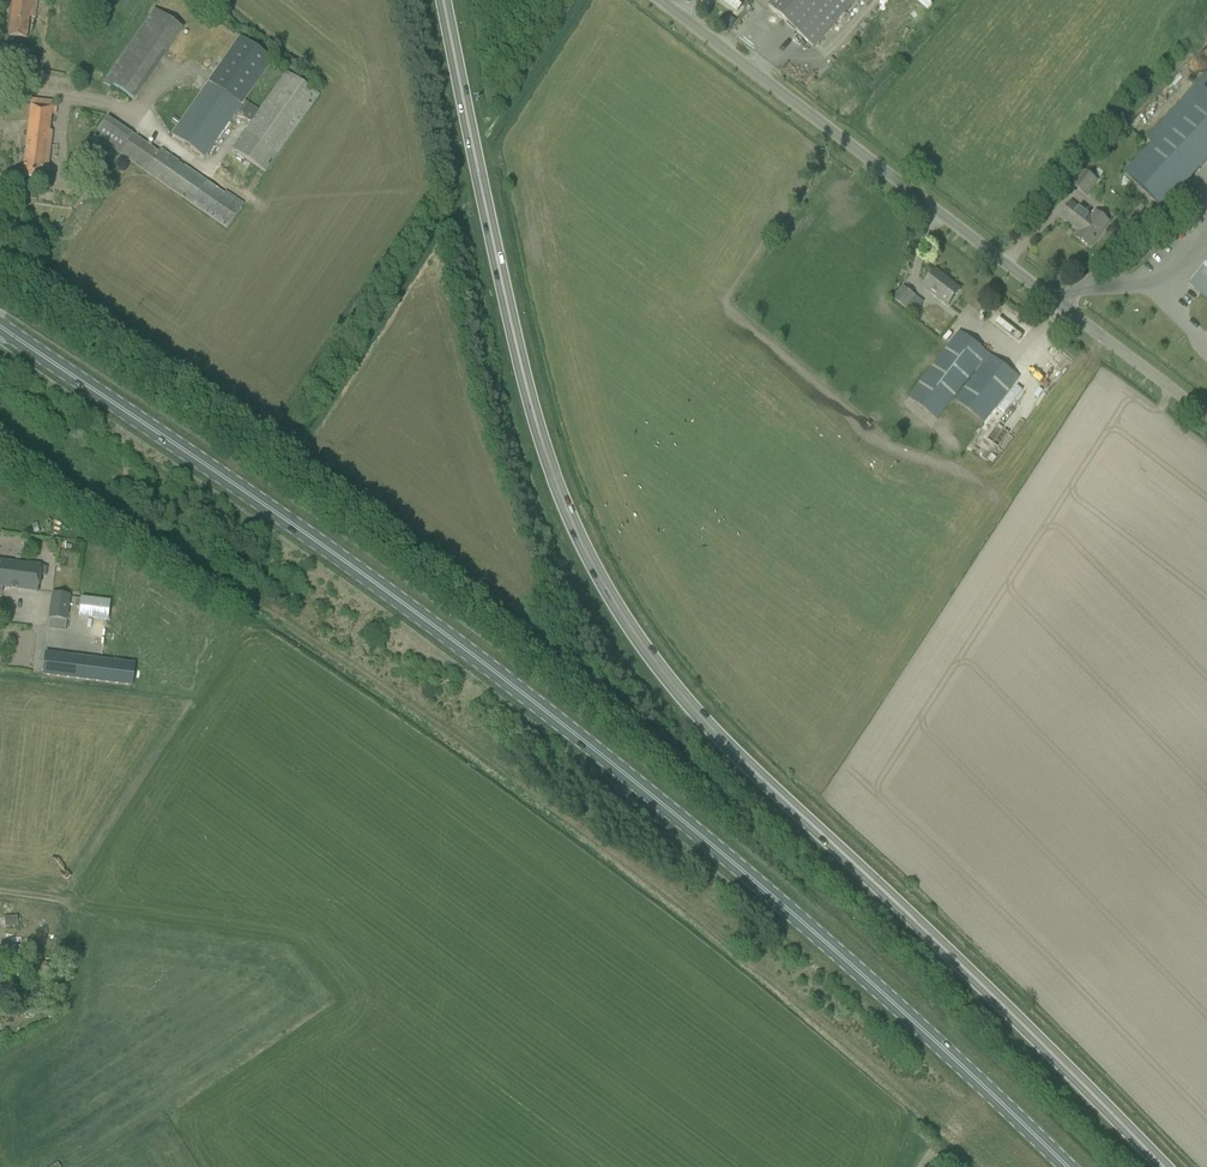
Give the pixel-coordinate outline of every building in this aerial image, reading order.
[(26,0),(12,0),(7,36),(19,38),(26,39),(28,17),(35,18),(37,1),(26,0)] [(738,10),(742,5),(735,0),(725,0),(738,10)] [(769,9),(815,48),(856,0),(777,0),(769,9)] [(105,84),(111,88),(113,85),(133,100),(183,29),(155,9),(112,74),(105,84)] [(205,158),(237,113),(250,122),(232,149),(266,173),(320,96),(285,72),(259,111),(245,101),(273,62),(238,38),(180,121),(176,127),(171,134),(205,158)] [(48,132),(49,114),(51,102),(30,100),(21,178),(33,179),(42,181),(44,161),(47,161),(51,132),(48,132)] [(1178,109),(1147,141),(1152,146),(1125,175),(1163,211),(1206,164),(1206,136),(1178,109)] [(170,123),(176,127),(180,121),(174,117),(170,123)] [(107,118),(93,137),(108,147),(122,128),(107,118)] [(133,134),(119,154),(227,230),(243,206),(164,152),(162,154),(133,134)] [(1072,185),(1087,197),(1098,183),(1084,170),(1072,185)] [(1097,238),(1109,223),(1096,213),(1091,219),(1071,203),(1068,207),(1060,217),(1080,232),(1076,237),(1089,247),(1097,238)] [(1197,279),(1198,286),(1202,292),(1206,297),(1206,265),(1200,272),(1197,279)] [(947,307),(951,301),(959,291),(946,281),(947,280),(936,271),(928,280),(923,288),(947,307)] [(893,299),(906,310),(916,298),(903,287),(893,299)] [(937,420),(980,363),(987,354),(959,332),(951,342),(908,398),(937,420)] [(984,423),(1011,388),(1018,378),(990,356),(983,365),(956,401),(984,423)] [(41,565),(31,564),(31,566),(0,562),(0,594),(2,594),(2,587),(38,592),(40,576),(41,567),(41,565)] [(53,593),(50,619),(48,629),(65,632),(70,595),(53,593)] [(80,597),(78,618),(106,621),(108,621),(110,601),(80,597)] [(131,687),(134,664),(45,653),(42,675),(131,687)] [(36,962),(35,975),(49,976),(51,964),(36,962)]
